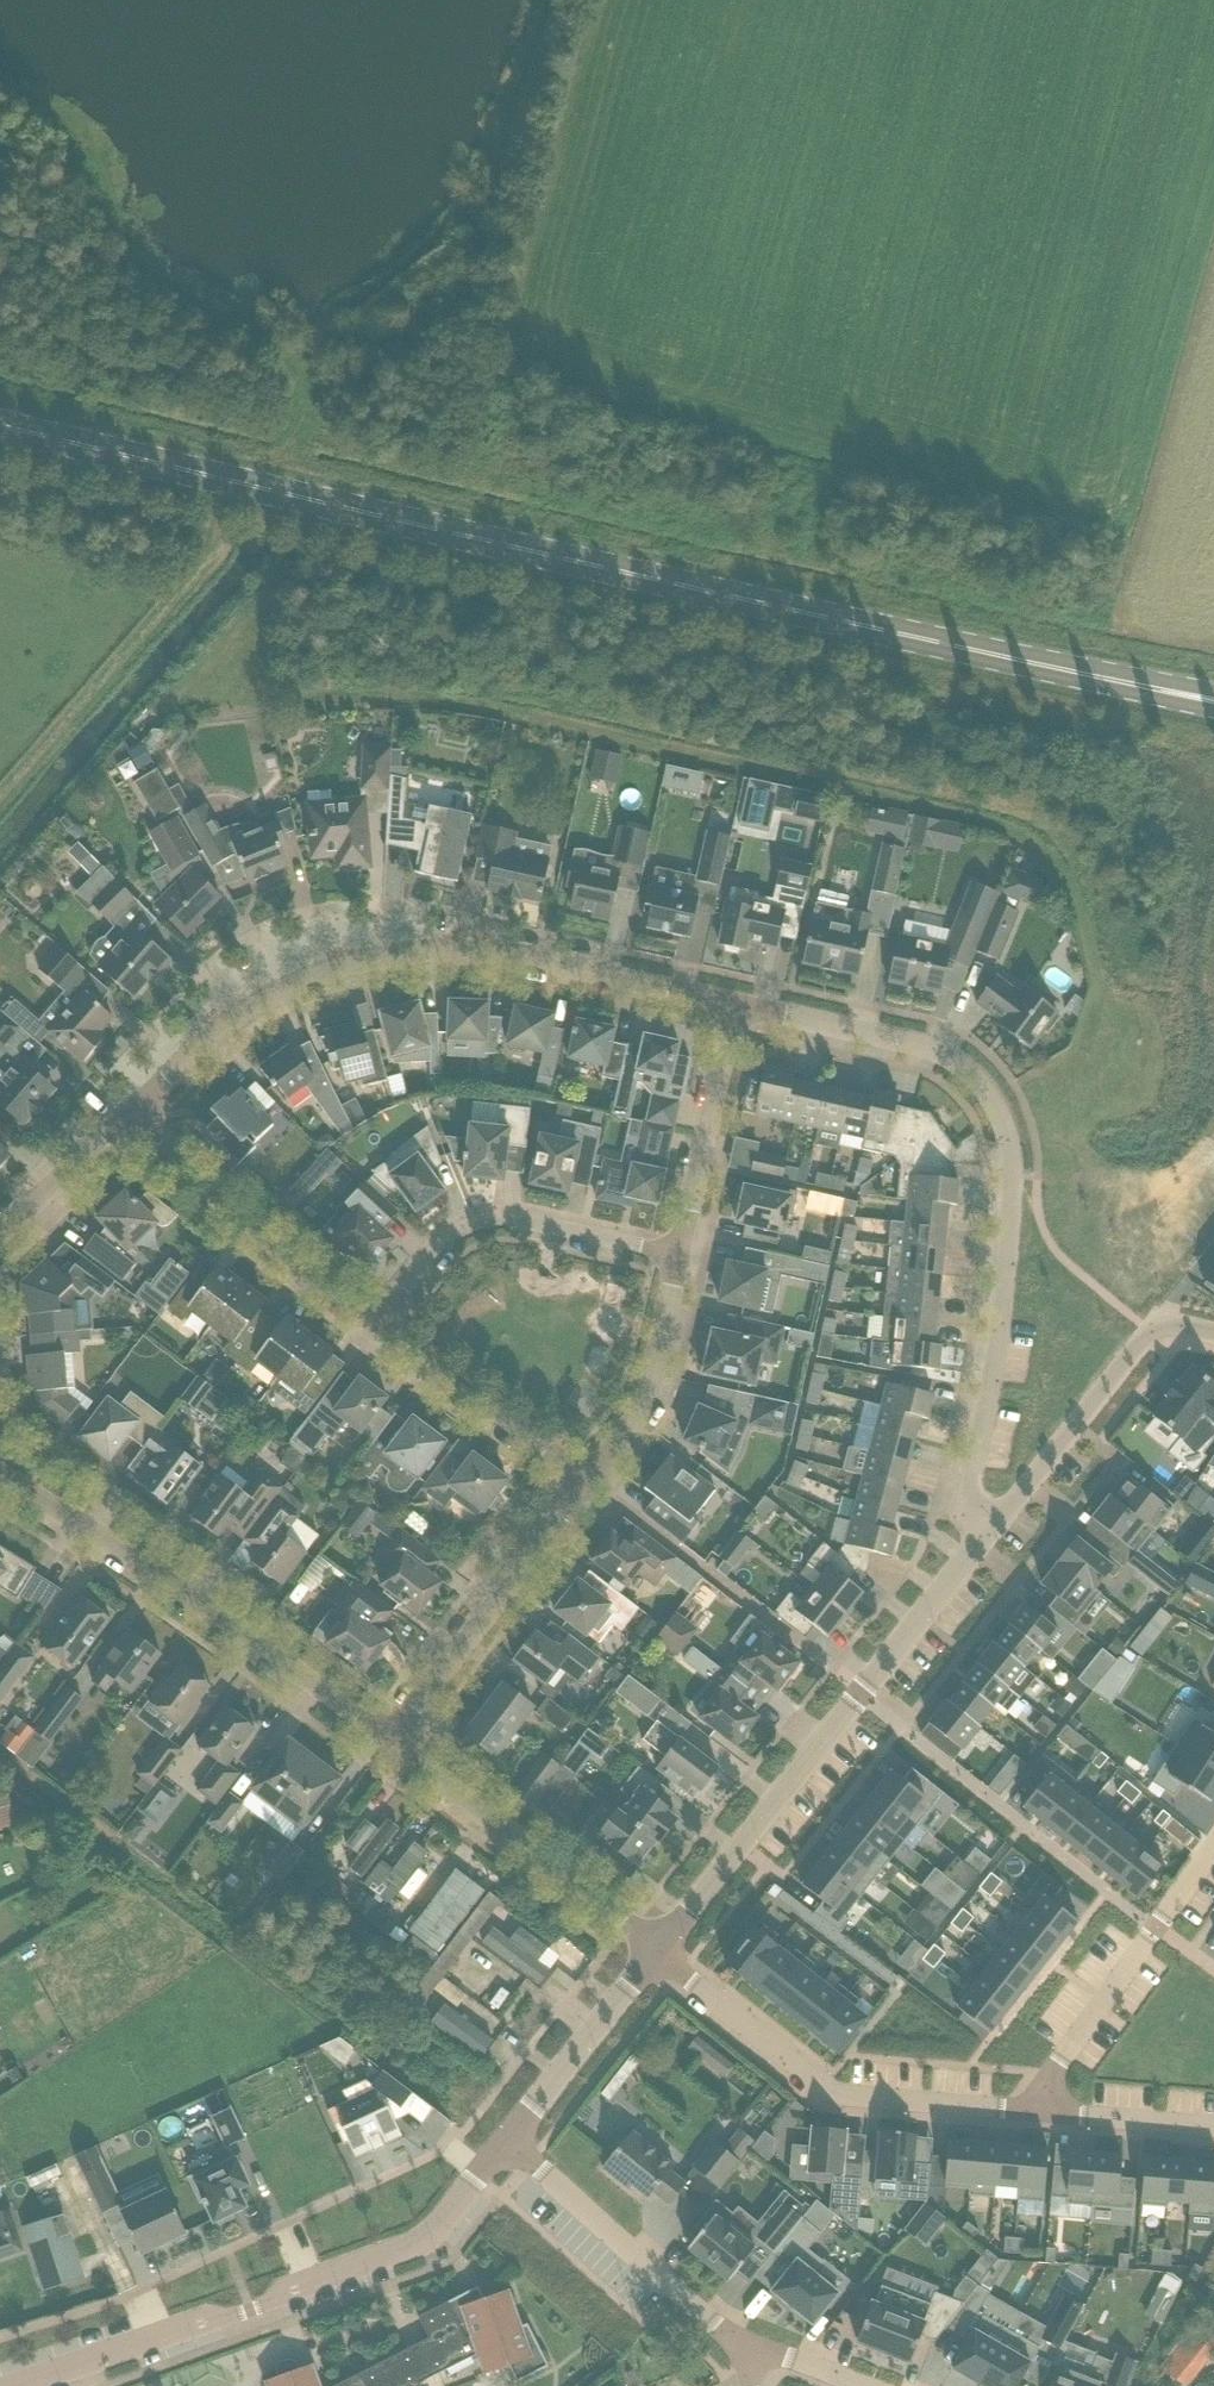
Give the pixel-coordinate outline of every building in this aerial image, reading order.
[(144,746),(150,757),(170,732),(153,729),(142,743),(144,746)] [(144,746),(130,754),(140,770),(153,763),(150,757),(144,746)] [(361,790),(387,792),(389,767),(390,750),(390,749),(364,747),(361,790)] [(390,750),(389,767),(401,768),(402,751),(390,750)] [(591,778),(616,783),(621,758),(596,752),(591,778)] [(663,763),(657,785),(694,794),(699,772),(663,763)] [(157,769),(134,782),(157,821),(180,808),(169,791),(157,769)] [(777,786),(772,811),(794,815),(799,790),(790,788),(781,787),(777,786)] [(821,822),(827,796),(799,790),(794,815),(821,822)] [(368,844),(365,800),(307,804),(310,830),(312,854),(316,858),(336,856),(337,862),(337,870),(349,870),(371,868),(368,844)] [(840,801),(836,819),(850,822),(854,804),(840,801)] [(185,817),(202,847),(214,867),(228,859),(232,857),(236,865),(240,864),(248,883),(288,867),(280,847),(287,844),(278,822),(277,821),(249,833),(250,836),(228,845),(213,819),(205,805),(196,811),(185,817)] [(457,883),(472,818),(429,807),(425,825),(401,819),(400,840),(419,853),(414,873),(457,883)] [(907,839),(911,820),(889,815),(885,834),(907,839)] [(199,876),(205,870),(197,857),(199,856),(177,819),(150,834),(171,870),(166,873),(174,887),(155,906),(186,938),(203,921),(200,918),(220,898),(199,876)] [(910,848),(933,853),(940,825),(916,820),(910,848)] [(551,871),(547,866),(549,858),(513,850),(517,834),(485,827),(478,859),(493,863),(487,891),(541,902),(545,880),(549,878),(551,871)] [(571,864),(566,887),(576,889),(571,908),(593,913),(592,917),(609,921),(616,891),(620,888),(625,865),(644,869),(649,846),(651,834),(620,828),(614,856),(610,872),(571,864)] [(695,881),(720,887),(731,837),(706,831),(695,881)] [(883,845),(873,892),(894,897),(904,850),(883,845)] [(777,947),(786,905),(803,909),(812,868),(782,861),(772,909),(753,905),(752,909),(726,904),(722,924),(724,924),(720,945),(726,947),(727,951),(737,954),(739,950),(746,951),(747,945),(748,941),(777,947)] [(1009,869),(999,895),(1030,908),(1040,882),(1009,869)] [(109,873),(84,897),(99,912),(114,927),(125,938),(101,966),(99,968),(115,983),(133,998),(149,980),(148,978),(155,970),(160,975),(172,961),(123,917),(126,914),(138,902),(121,885),(109,873)] [(899,937),(889,983),(940,994),(948,959),(968,967),(975,950),(984,930),(984,928),(998,894),(972,884),(958,917),(946,947),(899,937)] [(691,933),(699,897),(650,886),(644,913),(650,914),(646,929),(682,937),(690,939),(691,933)] [(984,930),(975,950),(977,950),(976,952),(998,961),(1011,930),(1018,913),(1005,907),(996,904),(985,930),(984,930)] [(854,912),(850,929),(812,921),(803,964),(822,968),(822,970),(839,974),(839,972),(859,976),(868,933),(867,933),(871,916),(854,912)] [(113,1018),(79,988),(91,975),(60,948),(59,948),(39,970),(42,973),(76,1002),(49,1032),(55,1037),(52,1041),(62,1049),(65,1046),(84,1063),(100,1044),(106,1037),(100,1032),(113,1018)] [(1058,1011),(1027,988),(1022,995),(997,976),(977,1003),(1002,1022),(999,1026),(1030,1049),(1044,1030),(1047,1033),(1059,1017),(1055,1015),(1058,1011)] [(447,1041),(484,1043),(484,1054),(496,1055),(498,1042),(502,1018),(488,1018),(489,1003),(449,1001),(448,1025),(447,1041)] [(14,1002),(4,1013),(9,1018),(10,1019),(28,1034),(39,1044),(49,1032),(38,1022),(14,1002)] [(438,1042),(437,1018),(422,1016),(419,1004),(404,1008),(400,1006),(389,1008),(386,1012),(380,1014),(386,1037),(391,1057),(409,1052),(409,1063),(430,1062),(431,1075),(440,1075),(438,1042)] [(511,1031),(507,1048),(543,1055),(541,1061),(557,1065),(559,1056),(564,1033),(551,1030),(554,1016),(516,1007),(511,1031)] [(38,1068),(16,1049),(28,1034),(10,1019),(9,1018),(4,1013),(3,1013),(0,1016),(0,1050),(17,1065),(0,1085),(0,1111),(4,1115),(7,1112),(24,1126),(32,1116),(36,1116),(40,1113),(43,1109),(42,1105),(49,1097),(43,1092),(49,1085),(34,1072),(38,1068)] [(602,1078),(619,1082),(627,1046),(612,1043),(615,1030),(577,1021),(575,1030),(573,1030),(572,1035),(574,1035),(568,1060),(604,1068),(602,1078)] [(388,1082),(375,1030),(358,1034),(357,1029),(356,1025),(349,1026),(348,1025),(347,1025),(347,1027),(324,1033),(325,1037),(319,1039),(326,1053),(329,1052),(334,1072),(341,1070),(344,1081),(359,1077),(362,1088),(388,1082)] [(683,1093),(690,1059),(676,1056),(679,1044),(675,1043),(676,1039),(661,1036),(660,1040),(644,1036),(642,1048),(628,1045),(627,1046),(619,1082),(612,1116),(624,1118),(626,1109),(629,1110),(635,1083),(641,1084),(643,1077),(666,1082),(664,1089),(683,1093)] [(347,1117),(321,1065),(307,1071),(293,1050),(290,1047),(276,1058),(274,1056),(265,1066),(261,1069),(274,1087),(277,1085),(288,1100),(306,1087),(334,1126),(347,1117)] [(742,1112),(794,1124),(803,1084),(793,1081),(795,1074),(766,1068),(763,1081),(750,1078),(742,1112)] [(794,1124),(818,1129),(827,1089),(803,1084),(794,1124)] [(818,1129),(841,1134),(850,1094),(827,1089),(818,1129)] [(203,1133),(236,1168),(256,1148),(253,1145),(273,1125),(240,1090),(228,1101),(225,1098),(211,1111),(218,1119),(203,1133)] [(894,1157),(928,1114),(896,1107),(898,1097),(874,1092),(872,1099),(873,1099),(864,1140),(864,1139),(861,1150),(894,1157)] [(841,1134),(864,1139),(864,1140),(873,1099),(872,1099),(850,1094),(841,1134)] [(644,1122),(644,1123),(673,1129),(679,1101),(652,1095),(646,1122),(644,1122)] [(559,1105),(557,1114),(571,1117),(573,1108),(559,1105)] [(526,1148),(529,1124),(530,1109),(500,1106),(498,1128),(470,1125),(470,1131),(469,1140),(446,1138),(457,1162),(466,1163),(465,1177),(488,1180),(503,1182),(507,1146),(526,1148)] [(594,1113),(591,1127),(602,1130),(605,1115),(594,1113)] [(954,1147),(943,1132),(938,1136),(935,1131),(940,1128),(929,1113),(928,1113),(928,1114),(894,1157),(900,1167),(952,1148),(953,1148),(954,1147)] [(542,1135),(531,1185),(567,1193),(574,1163),(593,1167),(598,1144),(602,1130),(591,1127),(563,1121),(559,1138),(542,1135)] [(673,1129),(644,1123),(634,1166),(632,1165),(632,1167),(604,1161),(596,1199),(625,1206),(627,1198),(658,1205),(665,1173),(663,1172),(673,1129)] [(370,1171),(376,1176),(393,1192),(398,1189),(416,1213),(445,1192),(427,1168),(440,1158),(427,1126),(389,1154),(390,1156),(370,1171)] [(324,1135),(315,1142),(323,1152),(335,1142),(330,1135),(324,1135)] [(11,1156),(0,1147),(0,1169),(11,1156)] [(949,1181),(952,1148),(900,1167),(897,1200),(908,1201),(908,1200),(949,1204),(949,1205),(956,1206),(959,1182),(949,1181)] [(295,1184),(308,1196),(340,1160),(327,1149),(306,1174),(305,1173),(295,1184)] [(782,1179),(785,1167),(786,1161),(755,1154),(751,1172),(782,1179)] [(857,1173),(868,1176),(872,1162),(860,1159),(857,1173)] [(785,1167),(782,1179),(797,1182),(799,1171),(785,1167)] [(814,1186),(829,1189),(831,1178),(817,1174),(814,1186)] [(861,1187),(859,1195),(879,1197),(875,1177),(861,1187)] [(831,1178),(829,1189),(843,1193),(845,1181),(831,1178)] [(382,1230),(397,1213),(365,1184),(346,1204),(339,1208),(335,1216),(345,1226),(327,1245),(347,1260),(352,1254),(366,1268),(376,1257),(382,1256),(383,1250),(387,1246),(392,1240),(387,1235),(382,1230)] [(741,1204),(737,1223),(746,1225),(743,1238),(778,1245),(781,1233),(784,1234),(788,1215),(793,1216),(798,1192),(765,1185),(763,1191),(745,1187),(744,1191),(739,1190),(736,1203),(741,1204)] [(163,1232),(179,1216),(148,1193),(137,1203),(127,1192),(123,1195),(114,1197),(112,1206),(108,1209),(99,1219),(101,1222),(107,1228),(100,1237),(96,1235),(84,1250),(125,1280),(136,1265),(124,1256),(128,1250),(156,1224),(163,1232)] [(810,1192),(807,1209),(841,1216),(841,1214),(842,1214),(845,1200),(810,1192)] [(842,1214),(847,1215),(853,1217),(856,1202),(845,1200),(842,1214)] [(908,1200),(908,1201),(905,1224),(947,1228),(949,1205),(949,1204),(908,1200)] [(895,1223),(892,1247),(903,1248),(944,1252),(947,1228),(905,1224),(895,1223)] [(854,1242),(857,1228),(845,1226),(842,1240),(854,1242)] [(851,1256),(854,1242),(842,1240),(839,1254),(851,1256)] [(801,1261),(807,1262),(829,1267),(832,1253),(805,1247),(801,1261)] [(892,1247),(890,1271),(942,1276),(944,1252),(903,1248),(892,1247)] [(728,1263),(719,1302),(773,1314),(781,1276),(803,1281),(807,1262),(801,1261),(746,1248),(742,1266),(728,1263)] [(81,1297),(89,1289),(102,1299),(115,1282),(82,1257),(69,1274),(66,1277),(48,1259),(27,1280),(30,1282),(26,1286),(26,1293),(23,1293),(25,1316),(34,1315),(36,1334),(36,1335),(72,1332),(72,1331),(77,1330),(74,1297),(81,1297)] [(1205,1269),(1208,1271),(1202,1279),(1206,1282),(1204,1286),(1213,1294),(1213,1257),(1205,1269)] [(190,1310),(211,1326),(241,1287),(219,1270),(208,1284),(196,1275),(169,1310),(182,1320),(190,1310)] [(890,1271),(887,1294),(939,1299),(942,1276),(890,1271)] [(832,1286),(844,1289),(847,1274),(835,1272),(832,1286)] [(147,1284),(137,1298),(160,1315),(170,1301),(147,1284)] [(841,1303),(844,1289),(832,1286),(829,1301),(841,1303)] [(224,1352),(237,1362),(264,1327),(252,1318),(263,1304),(241,1287),(211,1326),(233,1342),(224,1352)] [(887,1294),(885,1318),(937,1323),(939,1299),(887,1294)] [(754,1386),(761,1355),(776,1358),(783,1327),(731,1316),(727,1335),(718,1333),(713,1331),(710,1345),(703,1374),(754,1386)] [(885,1318),(883,1339),(882,1341),(934,1347),(934,1346),(937,1323),(885,1318)] [(822,1333),(834,1336),(837,1322),(825,1319),(822,1333)] [(258,1361),(278,1376),(279,1377),(308,1338),(286,1321),(275,1335),(264,1327),(237,1362),(250,1371),(258,1361)] [(72,1332),(36,1335),(36,1334),(32,1334),(34,1356),(31,1356),(31,1364),(29,1364),(31,1392),(37,1392),(38,1407),(63,1426),(79,1405),(67,1395),(66,1390),(68,1389),(65,1355),(79,1353),(77,1330),(72,1331),(72,1332)] [(834,1336),(822,1333),(818,1348),(816,1358),(828,1360),(834,1336)] [(279,1377),(278,1376),(270,1387),(305,1413),(332,1378),(320,1369),(331,1355),(308,1338),(279,1377)] [(940,1363),(941,1347),(934,1346),(934,1347),(882,1341),(883,1339),(874,1338),(869,1367),(895,1372),(895,1367),(934,1371),(939,1371),(940,1363)] [(1155,1417),(1181,1438),(1168,1454),(1193,1473),(1206,1457),(1203,1454),(1213,1440),(1213,1399),(1213,1398),(1213,1385),(1213,1384),(1213,1380),(1202,1371),(1200,1374),(1193,1369),(1179,1386),(1177,1384),(1166,1398),(1168,1400),(1155,1417)] [(813,1374),(810,1388),(821,1391),(825,1376),(813,1374)] [(204,1405),(215,1390),(198,1376),(180,1400),(196,1411),(202,1403),(204,1405)] [(307,1421),(333,1440),(346,1422),(361,1434),(388,1398),(360,1378),(342,1401),(329,1391),(307,1421)] [(929,1395),(887,1383),(881,1407),(921,1417),(921,1418),(928,1420),(932,1404),(934,1396),(929,1395)] [(821,1391),(810,1388),(806,1403),(818,1405),(821,1391)] [(129,1437),(144,1448),(157,1430),(166,1419),(131,1392),(120,1407),(108,1398),(79,1437),(110,1461),(129,1437)] [(741,1450),(743,1441),(749,1427),(792,1437),(799,1406),(736,1392),(732,1410),(729,1415),(720,1411),(718,1415),(699,1407),(684,1441),(701,1449),(699,1453),(729,1476),(732,1466),(741,1450)] [(881,1407),(875,1430),(915,1440),(921,1418),(921,1417),(881,1407)] [(354,1467),(370,1479),(380,1465),(389,1472),(387,1474),(386,1481),(389,1489),(394,1493),(401,1493),(408,1490),(431,1462),(445,1443),(413,1418),(393,1446),(379,1435),(365,1454),(354,1467)] [(802,1420),(799,1435),(811,1437),(814,1423),(802,1420)] [(144,1448),(142,1450),(143,1451),(146,1447),(157,1456),(137,1482),(167,1504),(181,1486),(185,1490),(202,1467),(169,1443),(171,1441),(157,1430),(144,1448)] [(875,1430),(869,1453),(909,1463),(915,1440),(875,1430)] [(811,1437),(799,1435),(796,1449),(808,1451),(811,1437)] [(843,1470),(863,1476),(903,1486),(909,1463),(869,1453),(849,1447),(843,1470)] [(281,1464),(294,1474),(306,1459),(292,1448),(281,1464)] [(423,1490),(446,1507),(458,1492),(484,1512),(507,1481),(496,1472),(495,1473),(484,1465),(485,1464),(473,1455),(465,1466),(450,1455),(423,1490)] [(644,1514),(684,1544),(700,1524),(694,1520),(716,1490),(670,1456),(644,1489),(656,1498),(644,1514)] [(795,1462),(791,1473),(802,1477),(806,1466),(795,1462)] [(261,1518),(283,1489),(259,1472),(244,1492),(220,1475),(215,1482),(201,1501),(204,1503),(193,1518),(218,1537),(226,1526),(244,1540),(261,1518)] [(802,1477),(791,1473),(786,1484),(798,1489),(802,1477)] [(348,1476),(341,1485),(349,1491),(356,1482),(348,1476)] [(863,1476),(857,1499),(897,1509),(903,1486),(863,1476)] [(1153,1532),(1173,1506),(1151,1488),(1148,1492),(1127,1476),(1110,1497),(1153,1532)] [(1184,1477),(1171,1494),(1180,1501),(1193,1485),(1184,1477)] [(306,1553),(284,1536),(306,1507),(283,1489),(261,1518),(244,1540),(259,1551),(252,1560),(261,1567),(259,1569),(281,1585),(306,1553)] [(752,1514),(765,1524),(778,1507),(765,1497),(752,1514)] [(1153,1532),(1110,1497),(1092,1519),(1135,1554),(1153,1532)] [(857,1499),(851,1522),(891,1532),(897,1509),(857,1499)] [(360,1502),(342,1526),(359,1538),(377,1515),(360,1502)] [(1213,1539),(1213,1528),(1206,1521),(1180,1553),(1194,1564),(1194,1563),(1213,1539)] [(894,1549),(898,1533),(891,1532),(851,1522),(845,1545),(837,1554),(859,1571),(866,1576),(872,1552),(887,1556),(892,1557),(894,1549)] [(676,1558),(656,1543),(637,1528),(626,1543),(615,1534),(613,1533),(606,1541),(591,1561),(607,1573),(626,1587),(637,1572),(641,1576),(645,1571),(659,1581),(676,1558)] [(733,1568),(753,1542),(739,1531),(718,1557),(733,1568)] [(441,1584),(437,1581),(430,1575),(440,1561),(421,1547),(402,1532),(385,1554),(398,1563),(391,1572),(396,1576),(383,1593),(401,1606),(403,1603),(418,1614),(434,1594),(441,1584)] [(1113,1579),(1122,1567),(1105,1553),(1100,1558),(1076,1540),(1059,1562),(1099,1594),(1099,1593),(1095,1590),(1107,1574),(1113,1579)] [(822,1575),(812,1589),(846,1615),(864,1593),(850,1582),(859,1571),(837,1554),(824,1543),(808,1563),(822,1575)] [(18,1599),(19,1598),(43,1612),(60,1590),(34,1574),(37,1569),(0,1546),(0,1588),(18,1599)] [(301,1601),(330,1564),(319,1556),(290,1593),(301,1601)] [(1178,1584),(1145,1557),(1135,1570),(1168,1597),(1178,1584)] [(1073,1627),(1099,1594),(1059,1562),(1058,1562),(1059,1563),(1042,1585),(1057,1597),(1049,1607),(1073,1627)] [(1184,1583),(1213,1598),(1213,1573),(1194,1563),(1194,1564),(1184,1583)] [(613,1625),(622,1632),(639,1609),(608,1586),(600,1597),(578,1581),(565,1598),(563,1597),(555,1608),(557,1609),(554,1612),(587,1636),(588,1635),(599,1644),(613,1625)] [(393,1612),(356,1584),(340,1606),(350,1614),(338,1629),(343,1633),(332,1648),(365,1673),(380,1653),(389,1641),(386,1639),(378,1633),(393,1612)] [(846,1615),(812,1589),(801,1602),(790,1593),(773,1614),(806,1638),(815,1627),(828,1638),(846,1615)] [(73,1669),(111,1620),(80,1597),(61,1621),(58,1619),(41,1645),(73,1669)] [(1048,1642),(1057,1630),(1025,1604),(1008,1625),(1010,1627),(1038,1650),(1038,1649),(1052,1660),(1059,1651),(1048,1642)] [(676,1614),(666,1627),(688,1644),(698,1630),(676,1614)] [(647,1617),(635,1632),(651,1644),(662,1629),(647,1617)] [(688,1644),(666,1627),(656,1640),(678,1657),(688,1644)] [(1024,1667),(1038,1650),(1010,1627),(996,1645),(1024,1667)] [(115,1680),(132,1693),(161,1655),(157,1653),(157,1648),(148,1641),(144,1642),(127,1630),(100,1669),(101,1669),(92,1681),(106,1692),(115,1680)] [(1140,1632),(1129,1646),(1136,1652),(1148,1638),(1140,1632)] [(559,1649),(554,1645),(553,1646),(535,1633),(514,1661),(545,1685),(559,1667),(580,1683),(599,1658),(569,1635),(559,1649)] [(757,1697),(766,1686),(768,1683),(777,1691),(798,1663),(779,1649),(762,1636),(750,1651),(745,1648),(740,1648),(723,1671),(757,1697)] [(1116,1640),(1106,1652),(1117,1661),(1126,1650),(1127,1648),(1116,1640)] [(994,1643),(976,1665),(977,1665),(1007,1689),(1018,1698),(1035,1676),(1024,1667),(996,1645),(994,1643)] [(1086,1669),(1101,1680),(1107,1673),(1117,1661),(1106,1652),(1102,1649),(1092,1661),(1086,1669)] [(1101,1680),(1092,1692),(1111,1704),(1140,1659),(1126,1650),(1117,1661),(1107,1673),(1101,1680)] [(4,1665),(10,1658),(0,1651),(0,1671),(4,1665)] [(167,1677),(148,1701),(181,1726),(211,1686),(182,1664),(170,1679),(167,1677)] [(20,1676),(4,1665),(0,1671),(0,1703),(20,1676)] [(992,1708),(1007,1689),(977,1665),(962,1684),(964,1686),(992,1708)] [(612,1670),(606,1678),(619,1689),(626,1680),(612,1670)] [(757,1697),(723,1671),(706,1693),(707,1698),(712,1702),(699,1718),(717,1731),(735,1745),(756,1718),(747,1711),(757,1697)] [(616,1693),(649,1718),(661,1701),(629,1677),(626,1680),(619,1689),(616,1693)] [(1072,1679),(1064,1690),(1077,1700),(1085,1689),(1072,1679)] [(492,1690),(480,1706),(515,1733),(534,1708),(503,1685),(497,1693),(492,1690)] [(978,1725),(992,1708),(964,1686),(950,1703),(978,1725)] [(35,1731),(51,1742),(82,1700),(67,1689),(35,1731)] [(1059,1698),(1049,1710),(1061,1719),(1071,1708),(1059,1698)] [(574,1718),(548,1699),(537,1713),(563,1733),(574,1718)] [(980,1727),(978,1725),(950,1703),(947,1701),(929,1724),(962,1750),(980,1727)] [(515,1733),(480,1706),(467,1723),(472,1727),(465,1735),(484,1749),(475,1762),(486,1771),(515,1733)] [(220,1762),(198,1790),(216,1804),(238,1774),(227,1766),(255,1729),(227,1707),(198,1745),(220,1762)] [(1176,1746),(1213,1770),(1213,1717),(1200,1708),(1176,1746)] [(1046,1737),(1054,1726),(1043,1717),(1034,1729),(1046,1737)] [(658,1770),(674,1782),(693,1797),(698,1790),(700,1792),(718,1768),(700,1754),(657,1721),(642,1740),(666,1758),(658,1770)] [(11,1732),(2,1744),(17,1755),(35,1732),(24,1723),(15,1735),(11,1732)] [(1066,1726),(1057,1737),(1074,1751),(1083,1739),(1066,1726)] [(579,1742),(601,1759),(611,1746),(589,1729),(579,1742)] [(166,1739),(138,1775),(154,1787),(182,1751),(166,1739)] [(278,1808),(315,1760),(311,1757),(312,1755),(302,1747),(300,1749),(289,1741),(253,1789),(278,1808)] [(1152,1783),(1174,1797),(1182,1785),(1209,1803),(1213,1795),(1213,1770),(1176,1746),(1152,1783)] [(1100,1752),(1091,1764),(1098,1770),(1108,1758),(1100,1752)] [(516,1793),(531,1805),(561,1767),(545,1754),(516,1793)] [(1002,1771),(1013,1779),(1025,1764),(1014,1755),(1002,1771)] [(340,1779),(329,1771),(331,1769),(321,1761),(319,1763),(315,1760),(278,1808),(304,1828),(340,1779)] [(1056,1765),(1022,1807),(1044,1824),(1070,1791),(1071,1792),(1078,1782),(1056,1765)] [(667,1808),(646,1792),(655,1780),(639,1767),(621,1791),(626,1799),(629,1801),(621,1812),(620,1813),(657,1841),(656,1842),(659,1844),(672,1826),(668,1823),(673,1817),(665,1811),(667,1808)] [(891,1770),(875,1792),(917,1826),(934,1804),(891,1770)] [(1126,1782),(1117,1793),(1124,1799),(1133,1787),(1126,1782)] [(378,1787),(359,1814),(369,1821),(388,1794),(378,1787)] [(1133,1787),(1124,1799),(1131,1804),(1140,1793),(1133,1787)] [(154,1790),(141,1810),(158,1821),(170,1801),(154,1790)] [(1070,1791),(1044,1824),(1062,1839),(1088,1806),(1071,1792),(1070,1791)] [(875,1792),(860,1810),(903,1843),(917,1826),(875,1792)] [(207,1823),(222,1834),(245,1804),(230,1793),(207,1823)] [(1088,1806),(1062,1839),(1080,1854),(1107,1820),(1088,1806)] [(620,1813),(621,1812),(618,1810),(609,1822),(606,1819),(592,1816),(589,1820),(575,1839),(611,1866),(612,1865),(609,1863),(618,1852),(627,1859),(626,1860),(637,1869),(651,1850),(650,1850),(656,1842),(657,1841),(620,1813)] [(860,1810),(846,1828),(889,1861),(903,1843),(860,1810)] [(1162,1811),(1153,1822),(1161,1828),(1170,1817),(1162,1811)] [(1170,1817),(1161,1828),(1178,1842),(1187,1831),(1170,1817)] [(135,1820),(124,1834),(131,1839),(141,1825),(135,1820)] [(349,1865),(364,1877),(399,1833),(385,1822),(378,1831),(363,1820),(345,1844),(358,1854),(349,1865)] [(1107,1820),(1080,1854),(1099,1868),(1125,1835),(1107,1820)] [(846,1828),(832,1846),(874,1879),(889,1861),(846,1828)] [(1125,1835),(1099,1868),(1117,1883),(1144,1850),(1125,1835)] [(267,1872),(282,1883),(305,1852),(290,1841),(267,1872)] [(385,1881),(398,1891),(427,1853),(414,1843),(385,1881)] [(832,1846),(818,1864),(860,1897),(874,1879),(832,1846)] [(974,1850),(964,1863),(979,1875),(989,1862),(974,1850)] [(1144,1850),(1117,1883),(1138,1900),(1165,1866),(1144,1850)] [(818,1864),(801,1885),(823,1902),(814,1914),(818,1917),(823,1922),(829,1926),(839,1933),(849,1920),(845,1917),(860,1897),(818,1864)] [(991,1873),(985,1881),(996,1890),(1002,1882),(991,1873)] [(348,1905),(357,1894),(334,1877),(326,1888),(348,1905)] [(985,1881),(979,1888),(990,1897),(996,1890),(985,1881)] [(409,1932),(438,1954),(483,1894),(470,1884),(459,1898),(444,1886),(417,1922),(409,1932)] [(775,1885),(768,1893),(777,1900),(784,1892),(775,1885)] [(1029,1916),(1062,1943),(1078,1923),(1044,1896),(1029,1916)] [(950,1913),(937,1902),(928,1913),(941,1924),(950,1913)] [(472,1939),(489,1916),(478,1908),(461,1931),(472,1939)] [(398,1925),(376,1909),(368,1920),(390,1937),(396,1928),(398,1925)] [(818,1917),(806,1909),(799,1917),(811,1926),(818,1917)] [(962,1909),(956,1916),(968,1925),(974,1918),(962,1909)] [(956,1916),(950,1924),(962,1933),(968,1925),(956,1916)] [(1014,1934),(1048,1961),(1062,1943),(1029,1916),(1014,1934)] [(817,1930),(823,1922),(818,1917),(811,1926),(817,1930)] [(823,1935),(829,1926),(823,1922),(817,1930),(823,1935)] [(841,1934),(829,1926),(823,1935),(834,1943),(841,1934)] [(396,1928),(390,1937),(401,1946),(408,1937),(396,1928)] [(537,1961),(547,1948),(521,1928),(511,1941),(493,1928),(482,1943),(537,1985),(548,1970),(537,1961)] [(725,1963),(748,1982),(777,1946),(754,1928),(725,1963)] [(840,1948),(846,1939),(841,1934),(834,1943),(840,1948)] [(1048,1961),(1014,1934),(1000,1952),(1034,1979),(1048,1961)] [(436,1954),(414,1938),(406,1949),(427,1966),(436,1954)] [(845,1952),(852,1943),(846,1939),(840,1948),(845,1952)] [(914,1942),(900,1960),(914,1970),(922,1960),(928,1952),(914,1942)] [(863,1952),(852,1943),(845,1952),(857,1960),(863,1952)] [(934,1945),(928,1952),(939,1961),(945,1954),(934,1945)] [(748,1982),(771,2000),(799,1964),(777,1946),(748,1982)] [(443,1978),(460,1955),(448,1947),(432,1969),(443,1978)] [(875,1960),(863,1952),(857,1960),(868,1969),(875,1960)] [(928,1952),(922,1960),(933,1969),(939,1961),(928,1952)] [(1034,1979),(1000,1952),(986,1970),(1020,1996),(1034,1979)] [(833,1967),(840,1959),(832,1953),(826,1961),(833,1967)] [(886,1969),(875,1960),(868,1969),(880,1978),(886,1969)] [(799,1964),(771,2000),(793,2017),(821,1982),(799,1964)] [(898,1977),(886,1969),(880,1978),(891,1986),(898,1977)] [(972,1988),(1006,2014),(1020,1996),(986,1970),(972,1988)] [(821,1982),(793,2017),(815,2035),(844,2000),(821,1982)] [(478,2003),(509,2022),(521,2003),(490,1983),(478,2003)] [(414,2015),(431,1993),(420,1985),(403,2007),(414,2015)] [(1006,2014),(972,1988),(956,2008),(990,2034),(1006,2014)] [(844,2000),(815,2035),(838,2054),(867,2018),(844,2000)] [(429,2021),(480,2058),(494,2038),(443,2002),(429,2021)] [(689,2048),(707,2063),(716,2052),(698,2037),(689,2048)] [(620,2069),(614,2077),(622,2084),(628,2076),(620,2069)] [(355,2157),(372,2149),(374,2151),(385,2146),(384,2143),(401,2135),(392,2116),(399,2107),(401,2109),(413,2093),(383,2071),(371,2086),(378,2092),(372,2098),(350,2108),(347,2102),(327,2111),(343,2145),(348,2142),(355,2157)] [(181,2113),(189,2126),(223,2106),(215,2093),(181,2113)] [(230,2109),(213,2117),(227,2147),(244,2139),(230,2109)] [(863,2165),(844,2163),(847,2130),(812,2127),(808,2173),(832,2175),(829,2211),(857,2233),(857,2231),(858,2219),(863,2165)] [(764,2131),(751,2148),(767,2161),(773,2154),(774,2139),(764,2131)] [(913,2165),(916,2137),(879,2133),(875,2181),(899,2184),(898,2201),(927,2203),(930,2167),(913,2165)] [(629,2190),(632,2186),(648,2198),(653,2192),(668,2204),(685,2184),(658,2162),(663,2156),(647,2143),(643,2148),(628,2137),(627,2139),(624,2136),(613,2150),(616,2152),(603,2168),(629,2190)] [(970,2190),(974,2142),(948,2139),(944,2188),(968,2190),(970,2190)] [(693,2167),(718,2187),(739,2162),(713,2141),(693,2167)] [(994,2186),(998,2144),(974,2142),(970,2190),(968,2190),(968,2196),(995,2198),(996,2187),(994,2186)] [(1019,2188),(1022,2146),(998,2144),(994,2186),(996,2187),(1017,2188),(1019,2188)] [(1043,2202),(1048,2148),(1022,2146),(1019,2188),(1017,2188),(1016,2200),(1043,2202)] [(1091,2207),(1096,2152),(1070,2150),(1069,2167),(1053,2166),(1051,2197),(1066,2199),(1066,2204),(1091,2207)] [(1132,2210),(1135,2179),(1119,2178),(1121,2155),(1096,2152),(1091,2207),(1132,2210)] [(207,2206),(214,2221),(216,2220),(219,2226),(234,2218),(232,2213),(245,2207),(236,2189),(247,2184),(234,2156),(187,2177),(200,2204),(202,2203),(205,2208),(207,2206)] [(1166,2202),(1170,2159),(1144,2157),(1140,2205),(1167,2207),(1167,2202),(1166,2202)] [(1190,2204),(1194,2161),(1170,2159),(1166,2202),(1167,2202),(1189,2204),(1190,2204)] [(1194,2161),(1190,2204),(1189,2204),(1188,2215),(1213,2217),(1213,2163),(1194,2161)] [(84,2173),(104,2216),(124,2207),(103,2164),(84,2173)] [(166,2192),(121,2213),(141,2255),(186,2234),(166,2192)] [(755,2249),(725,2225),(733,2215),(716,2202),(689,2235),(695,2240),(688,2249),(729,2282),(755,2249)] [(774,2252),(802,2218),(782,2202),(754,2236),(774,2252)] [(925,2244),(945,2218),(926,2203),(906,2230),(925,2244)] [(961,2230),(967,2222),(956,2213),(950,2221),(961,2230)] [(84,2278),(63,2214),(24,2227),(45,2291),(84,2278)] [(775,2253),(792,2267),(771,2292),(784,2302),(784,2303),(799,2315),(812,2325),(838,2294),(813,2273),(823,2262),(808,2249),(821,2233),(803,2219),(775,2253)] [(858,2219),(857,2231),(872,2233),(873,2220),(858,2219)] [(979,2231),(967,2222),(961,2230),(973,2239),(979,2231)] [(22,2250),(16,2232),(0,2238),(0,2258),(22,2250)] [(1013,2253),(1014,2238),(1005,2237),(1003,2252),(1013,2253)] [(1023,2254),(1024,2239),(1014,2238),(1013,2253),(1023,2254)] [(1055,2264),(1056,2249),(1046,2248),(1045,2263),(1055,2264)] [(1160,2266),(1162,2250),(1152,2250),(1151,2265),(1160,2266)] [(1170,2266),(1171,2251),(1162,2250),(1160,2266),(1170,2266)] [(1127,2270),(1129,2255),(1119,2254),(1118,2269),(1127,2270)] [(1196,2282),(1203,2268),(1194,2264),(1187,2277),(1196,2282)] [(963,2304),(945,2327),(964,2338),(990,2293),(974,2284),(963,2304)] [(945,2327),(963,2304),(934,2293),(930,2304),(881,2286),(875,2303),(872,2302),(871,2305),(864,2302),(854,2326),(862,2329),(857,2342),(878,2351),(877,2353),(888,2357),(889,2355),(910,2363),(921,2336),(934,2341),(945,2327)] [(419,2384),(476,2355),(483,2375),(509,2366),(517,2383),(549,2366),(527,2324),(522,2327),(510,2290),(484,2299),(478,2287),(437,2308),(418,2317),(429,2338),(423,2341),(371,2368),(336,2385),(420,2385),(419,2384)] [(1159,2289),(1146,2314),(1161,2322),(1174,2297),(1159,2289)] [(1063,2298),(1041,2338),(1061,2349),(1082,2308),(1063,2298)] [(983,2315),(952,2368),(980,2384),(1011,2331),(983,2315)] [(1184,2385),(1186,2385),(1213,2352),(1213,2337),(1196,2322),(1160,2366),(1184,2385)] [(980,2384),(983,2385),(1016,2385),(1039,2347),(1011,2331),(980,2384)] [(1049,2385),(1105,2385),(1106,2385),(1108,2385),(1126,2385),(1138,2362),(1115,2353),(1112,2362),(1096,2356),(1087,2378),(1057,2367),(1049,2385)] [(314,2364),(300,2368),(299,2366),(298,2365),(297,2364),(297,2363),(296,2362),(295,2361),(293,2361),(292,2360),(291,2360),(290,2360),(288,2360),(287,2360),(286,2360),(285,2360),(283,2361),(282,2361),(281,2362),(280,2363),(279,2364),(278,2365),(278,2366),(277,2367),(277,2368),(276,2370),(276,2371),(276,2372),(276,2374),(277,2375),(277,2376),(278,2377),(264,2382),(266,2385),(322,2385),(314,2364)]
